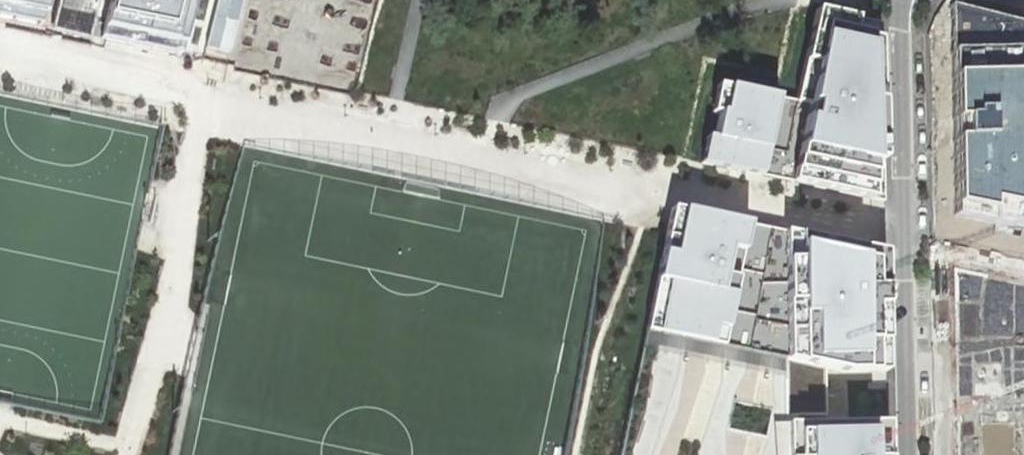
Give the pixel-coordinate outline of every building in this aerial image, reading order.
[(42,27),(48,0),(0,0),(0,18),(42,27)] [(98,37),(177,55),(189,0),(106,0),(98,37)] [(956,1),(956,121),(956,216),(1023,228),(1023,19),(956,1)] [(880,24),(818,10),(800,100),(711,78),(694,162),(725,169),(884,202),(882,93),(880,24)] [(882,284),(881,251),(668,217),(645,339),(780,368),(836,383),(886,380),(882,284)] [(890,422),(772,425),(773,454),(890,454),(890,422)]
